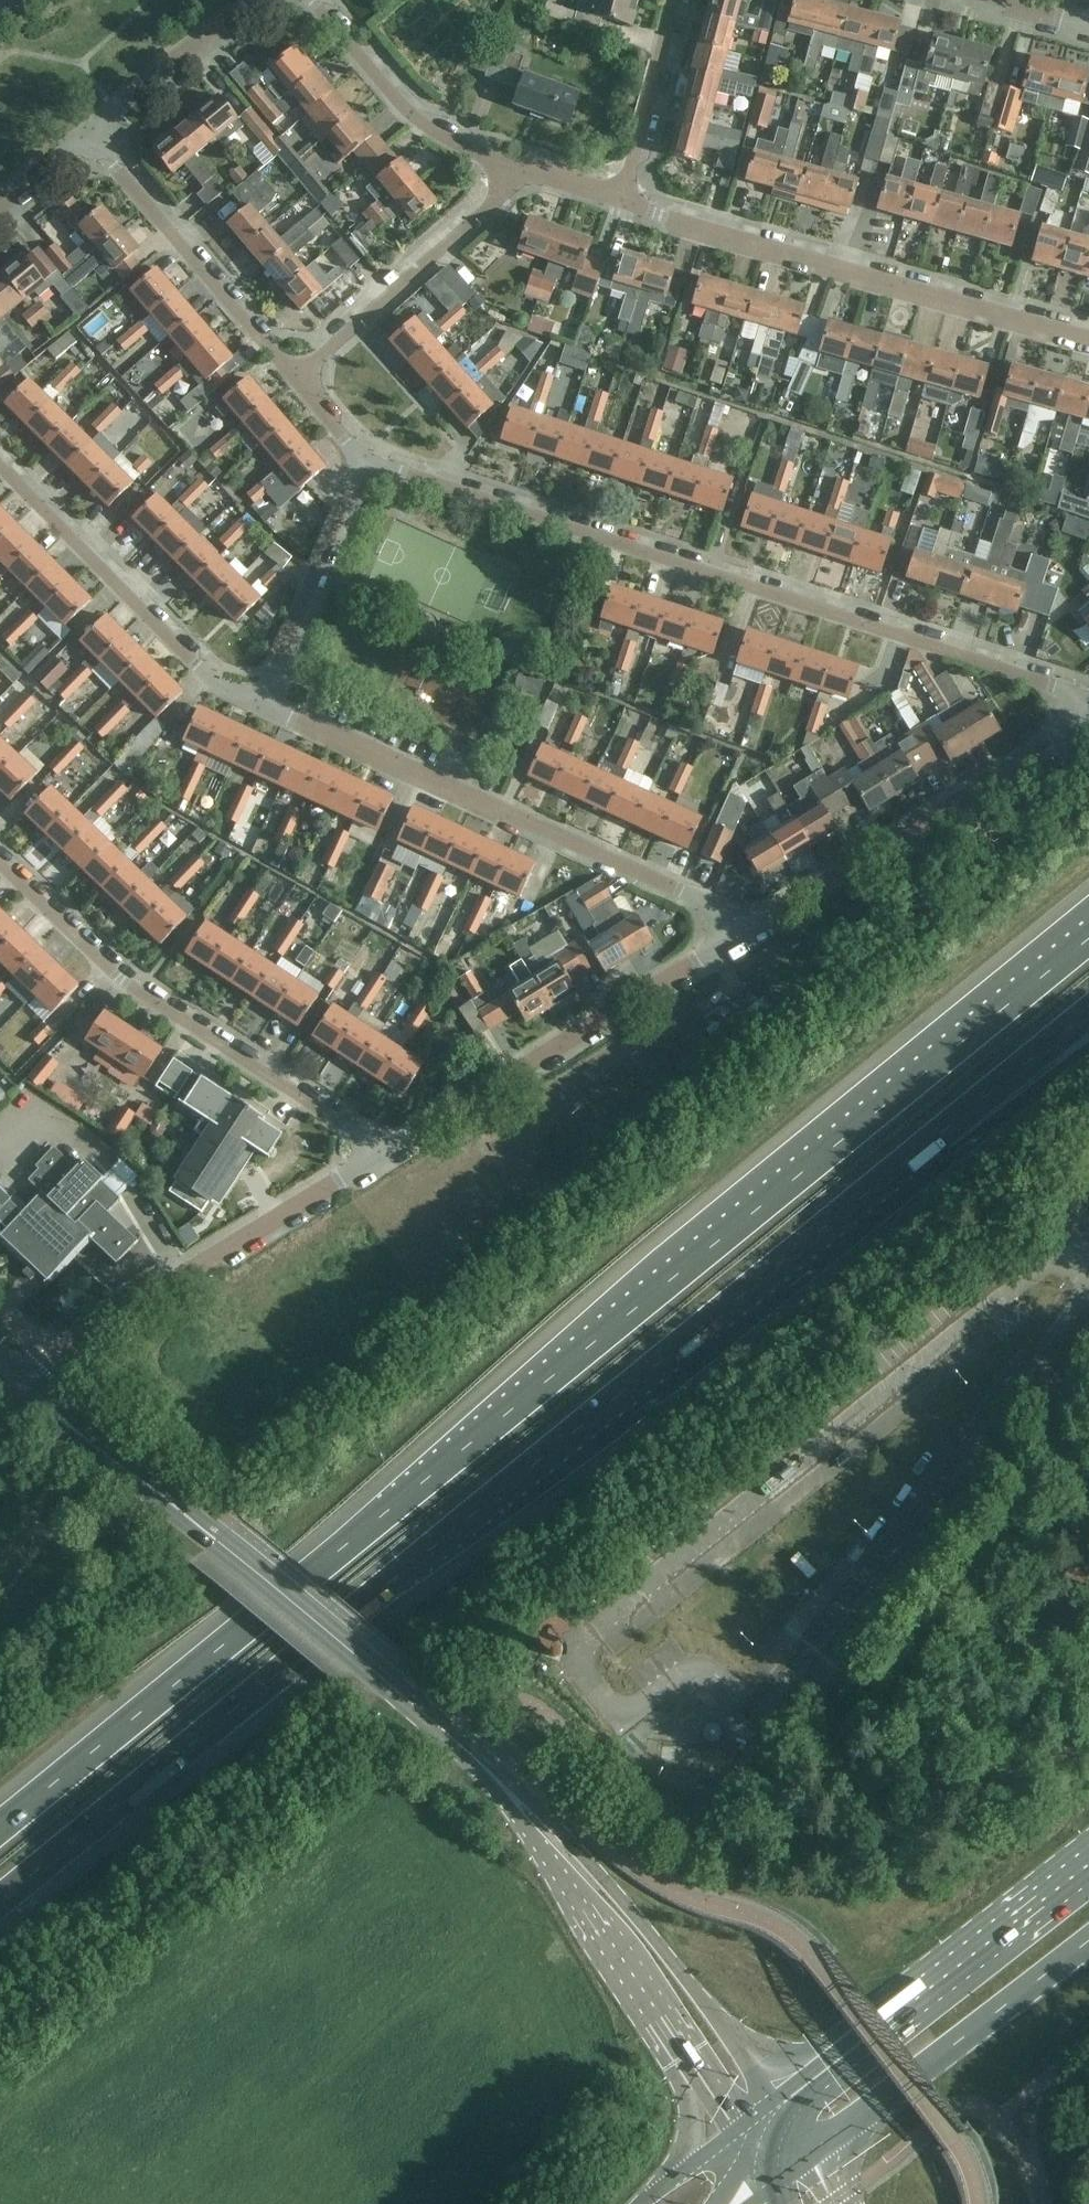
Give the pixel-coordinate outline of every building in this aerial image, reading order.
[(638,2),(630,0),(592,0),(591,4),(579,1),(572,27),(598,34),(602,19),(632,27),(638,2)] [(776,6),(777,0),(763,0),(758,19),(746,16),(750,0),(712,0),(708,18),(733,25),(755,31),(768,34),(776,6)] [(822,3),(809,0),(782,0),(773,34),(785,37),(785,36),(787,31),(813,38),(822,4),(822,3)] [(813,38),(812,43),(810,50),(807,60),(804,70),(814,72),(816,63),(820,51),(821,46),(837,51),(848,10),(822,3),(822,4),(813,38)] [(569,15),(546,6),(543,15),(567,24),(569,15)] [(866,45),(874,17),(848,10),(837,51),(853,55),(852,59),(849,72),(850,72),(858,74),(866,45)] [(858,74),(868,77),(875,48),(892,52),(899,28),(899,26),(900,24),(874,17),(866,45),(858,74)] [(700,46),(726,52),(733,25),(708,18),(700,46)] [(755,31),(751,43),(765,46),(768,34),(755,31)] [(953,80),(964,41),(959,40),(959,43),(934,37),(930,53),(927,64),(921,63),(921,66),(907,62),(898,94),(899,94),(891,122),(888,132),(887,136),(894,138),(902,107),(909,108),(912,98),(913,92),(927,96),(929,88),(930,85),(935,86),(937,76),(953,80)] [(968,43),(964,41),(953,80),(970,85),(967,95),(979,98),(982,88),(992,52),(968,45),(968,43)] [(718,80),(754,90),(756,80),(741,76),(741,75),(721,70),(726,52),(700,46),(693,74),(718,80)] [(274,105),(290,92),(315,71),(296,48),(271,69),(280,80),(264,94),(258,87),(260,84),(244,65),(230,76),(246,95),(263,115),(274,105)] [(579,95),(530,77),(518,73),(523,58),(496,48),(485,78),(519,90),(513,106),(568,126),(579,95)] [(1048,63),(1049,60),(1037,57),(1036,60),(1032,59),(1024,89),(1039,93),(1035,107),(1048,110),(1060,67),(1048,63)] [(772,87),(778,66),(766,62),(760,84),(772,87)] [(315,71),(290,92),(308,114),(333,93),(326,85),(331,80),(320,67),(315,71)] [(1075,68),(1074,70),(1060,67),(1048,110),(1062,114),(1066,101),(1080,105),(1088,74),(1086,74),(1087,71),(1075,68)] [(686,101),(711,107),(715,94),(735,99),(736,95),(751,99),(754,90),(718,80),(693,74),(686,101)] [(992,128),(1001,96),(1003,88),(989,84),(977,126),(991,131),(992,128)] [(766,130),(777,93),(759,88),(749,125),(766,130)] [(891,122),(899,94),(898,94),(884,90),(877,111),(876,117),(877,117),(891,122)] [(863,114),(865,107),(868,95),(854,91),(852,98),(849,111),(863,114)] [(327,136),(352,115),(333,93),(308,114),(327,136)] [(849,111),(852,98),(833,93),(829,105),(849,111)] [(1001,96),(992,128),(1004,131),(1013,100),(1001,96)] [(242,125),(237,120),(219,98),(197,116),(216,140),(221,145),(222,144),(228,152),(240,141),(233,132),(242,125)] [(679,129),(739,144),(742,135),(707,125),(711,107),(686,101),(679,129)] [(274,105),(263,115),(262,115),(272,127),(284,117),(274,105)] [(283,149),(270,133),(250,109),(240,117),(274,157),(283,149)] [(1004,147),(1016,151),(1029,113),(1017,109),(1004,147)] [(371,138),(352,115),(327,136),(318,144),(337,166),(354,152),(366,166),(386,148),(374,135),(371,138)] [(216,140),(197,116),(176,133),(200,163),(214,151),(209,146),(216,140)] [(888,132),(891,122),(877,117),(866,158),(865,159),(879,163),(887,136),(888,132)] [(1088,127),(1088,123),(1075,119),(1067,147),(1081,150),(1082,146),(1088,127)] [(806,168),(792,164),(802,128),(790,124),(788,132),(789,132),(772,189),(781,191),(779,198),(796,203),(806,168)] [(739,144),(679,129),(671,156),(697,163),(700,150),(723,156),(719,169),(732,173),(739,144)] [(746,182),(772,189),(789,132),(788,132),(778,129),(774,144),(758,141),(754,154),(746,182)] [(935,150),(939,136),(940,133),(939,133),(935,132),(933,138),(922,143),(921,146),(935,150)] [(200,163),(176,133),(154,151),(172,174),(184,165),(204,190),(197,196),(206,206),(223,192),(211,178),(212,178),(200,163)] [(814,201),(823,204),(840,147),(842,138),(833,136),(830,144),(822,173),(806,168),(796,203),(812,207),(814,201)] [(900,140),(894,138),(887,136),(879,163),(892,167),(895,158),(899,142),(900,140)] [(849,211),(857,183),(841,178),(849,149),(840,147),(823,204),(833,206),(831,213),(847,217),(849,211)] [(981,165),(994,168),(997,156),(985,153),(981,165)] [(267,227),(258,216),(279,198),(267,184),(288,168),(278,156),(258,172),(248,180),(238,187),(231,193),(245,210),(227,226),(245,246),(267,227)] [(906,219),(915,188),(921,164),(906,159),(900,183),(887,180),(878,211),(906,219)] [(395,202),(419,182),(401,161),(377,181),(388,193),(363,215),(369,223),(395,202)] [(1014,161),(1010,181),(1027,184),(1031,164),(1014,161)] [(915,188),(906,219),(932,226),(940,195),(947,169),(936,166),(928,192),(915,188)] [(940,195),(932,226),(957,234),(966,202),(975,170),(963,166),(954,199),(940,195)] [(238,187),(248,180),(239,168),(229,176),(238,187)] [(966,202),(957,234),(983,241),(992,210),(1001,179),(988,175),(980,206),(966,202)] [(377,252),(368,242),(378,232),(377,231),(391,220),(392,222),(404,212),(413,223),(437,203),(419,182),(395,202),(369,223),(369,224),(360,232),(359,231),(348,240),(366,261),(377,252)] [(1033,218),(1042,192),(1028,187),(1020,213),(1033,218)] [(1052,217),(1060,194),(1047,189),(1039,213),(1052,217)] [(92,217),(89,220),(73,201),(63,209),(58,213),(85,244),(67,259),(58,248),(47,257),(59,270),(57,271),(63,278),(85,260),(97,250),(121,230),(103,208),(92,217)] [(279,241),(267,227),(245,246),(263,268),(323,218),(315,210),(279,241)] [(992,210),(983,241),(1010,249),(1019,217),(992,210)] [(305,271),(293,258),(330,227),(323,218),(263,268),(282,290),(305,271)] [(550,262),(561,231),(530,220),(519,251),(550,262)] [(1059,270),(1085,278),(1088,264),(1088,224),(1088,228),(1084,230),(1081,240),(1069,236),(1059,270)] [(520,236),(500,229),(494,245),(515,252),(520,236)] [(1059,270),(1069,236),(1042,229),(1033,263),(1059,270)] [(85,260),(63,278),(71,288),(93,270),(93,271),(94,271),(107,261),(115,271),(124,282),(141,267),(132,257),(139,251),(121,230),(97,250),(85,260)] [(550,262),(545,275),(540,290),(541,290),(552,294),(557,280),(560,281),(565,267),(581,273),(573,293),(593,301),(605,262),(586,256),(591,242),(561,231),(550,262)] [(350,270),(360,261),(341,240),(331,248),(350,270)] [(648,262),(637,259),(638,255),(625,251),(624,255),(622,255),(614,283),(630,287),(621,317),(631,319),(626,334),(627,335),(648,262)] [(71,288),(63,278),(57,271),(48,279),(44,283),(26,262),(24,258),(2,276),(23,300),(32,292),(34,290),(39,297),(53,286),(62,296),(71,289),(71,288)] [(671,280),(674,270),(672,270),(674,265),(661,262),(659,266),(648,262),(627,335),(639,338),(649,303),(675,310),(682,283),(671,280)] [(343,276),(336,268),(326,276),(314,263),(305,271),(282,290),(300,312),(343,276)] [(151,315),(176,294),(156,271),(131,292),(151,315)] [(533,271),(528,285),(524,296),(537,300),(541,290),(540,290),(545,275),(533,271)] [(2,276),(0,278),(0,315),(2,317),(23,300),(2,276)] [(699,339),(710,342),(727,286),(701,278),(699,284),(688,281),(682,303),(708,311),(699,339)] [(449,289),(464,306),(475,296),(460,279),(449,289)] [(744,321),(753,293),(727,286),(710,342),(720,345),(724,331),(725,332),(730,317),(744,321)] [(390,343),(409,365),(434,343),(444,334),(467,314),(462,308),(464,306),(449,289),(436,299),(449,314),(437,326),(426,334),(414,321),(390,343)] [(752,355),(761,358),(778,301),(753,293),(744,321),(761,327),(752,355)] [(176,294),(151,315),(169,337),(194,315),(176,294)] [(486,303),(479,295),(469,304),(476,311),(486,303)] [(757,373),(755,379),(767,382),(773,362),(777,363),(785,334),(796,337),(806,340),(815,319),(802,315),(804,309),(778,301),(761,358),(757,373)] [(30,310),(40,322),(48,315),(39,303),(30,310)] [(40,322),(30,310),(22,317),(32,329),(40,322)] [(194,315),(169,337),(188,359),(213,337),(194,315)] [(549,339),(555,325),(532,317),(527,331),(549,339)] [(816,368),(816,366),(820,354),(847,362),(856,331),(829,323),(815,319),(806,340),(807,340),(799,359),(801,360),(787,392),(800,398),(814,368),(816,368)] [(128,333),(136,342),(147,332),(140,323),(128,333)] [(587,353),(594,333),(582,328),(575,348),(587,353)] [(855,377),(856,377),(859,365),(872,369),(881,338),(856,331),(847,362),(835,400),(847,404),(855,377)] [(908,346),(909,346),(911,339),(884,331),(883,338),(881,338),(872,369),(862,409),(873,411),(881,384),(895,389),(908,346)] [(124,352),(136,342),(128,333),(117,343),(110,336),(95,349),(105,361),(120,348),(124,352)] [(48,351),(55,360),(76,343),(68,334),(48,351)] [(453,364),(428,386),(447,408),(483,376),(505,357),(515,348),(524,339),(512,335),(476,367),(473,364),(462,374),(453,364)] [(222,368),(232,360),(213,337),(188,359),(164,379),(167,383),(171,379),(175,384),(195,367),(207,381),(194,392),(203,401),(231,378),(222,368)] [(524,339),(515,348),(530,364),(544,345),(524,339)] [(33,354),(41,348),(37,343),(31,343),(27,346),(33,354)] [(434,343),(409,365),(428,386),(453,364),(463,355),(455,346),(445,355),(434,343)] [(925,384),(933,353),(909,346),(908,346),(895,389),(888,416),(902,420),(913,381),(925,384)] [(933,353),(925,384),(951,392),(960,361),(933,353)] [(7,365),(16,376),(28,366),(19,355),(7,365)] [(746,371),(757,373),(761,358),(752,355),(751,355),(746,371)] [(0,358),(0,389),(16,376),(7,365),(6,366),(0,358)] [(960,361),(951,392),(948,406),(953,407),(962,402),(964,395),(978,400),(987,369),(960,361)] [(51,385),(59,394),(81,373),(72,363),(51,385)] [(1029,414),(1040,375),(1012,367),(1005,392),(996,390),(991,408),(984,433),(997,437),(1004,412),(1007,413),(1008,408),(1029,414)] [(547,368),(545,375),(543,374),(534,402),(544,405),(553,378),(555,371),(547,368)] [(1057,413),(1065,382),(1040,375),(1029,414),(1024,433),(1035,436),(1038,423),(1054,422),(1057,413)] [(483,376),(447,408),(467,430),(492,408),(495,411),(507,401),(483,376)] [(164,379),(155,387),(144,395),(147,398),(145,401),(153,409),(166,398),(163,394),(175,384),(171,379),(167,383),(164,379)] [(243,424),(268,402),(249,380),(215,409),(223,419),(232,411),(243,424)] [(6,405),(27,426),(50,403),(41,394),(29,382),(27,384),(6,405)] [(1083,420),(1088,398),(1088,389),(1065,382),(1057,413),(1069,416),(1058,452),(1072,456),(1079,433),(1083,420)] [(187,390),(163,408),(175,424),(199,406),(187,390)] [(567,428),(557,459),(584,468),(595,437),(599,423),(608,396),(597,392),(589,420),(584,433),(567,428)] [(697,399),(678,392),(674,404),(693,411),(697,399)] [(1083,420),(1079,433),(1088,436),(1088,398),(1083,420)] [(243,424),(262,446),(287,424),(268,402),(243,424)] [(47,446),(70,423),(50,403),(27,426),(47,446)] [(47,446),(67,467),(91,443),(122,413),(113,405),(113,404),(83,435),(70,423),(47,446)] [(676,464),(666,495),(694,504),(704,473),(708,459),(709,459),(718,432),(717,431),(725,407),(715,404),(708,428),(699,456),(694,455),(690,468),(676,464)] [(530,450),(540,419),(512,409),(501,441),(530,450)] [(622,446),(612,477),(639,486),(649,455),(654,441),(663,414),(652,410),(644,438),(639,451),(622,446)] [(977,441),(985,414),(974,411),(970,410),(963,437),(966,438),(963,450),(973,453),(977,441)] [(557,459),(567,428),(540,419),(530,450),(557,459)] [(867,425),(857,423),(854,436),(863,440),(868,437),(870,430),(867,425)] [(280,467),(305,446),(287,424),(262,446),(280,467)] [(191,432),(176,445),(188,457),(202,444),(191,432)] [(210,452),(218,461),(240,442),(233,432),(210,452)] [(612,477),(622,446),(595,437),(584,468),(612,477)] [(905,453),(932,460),(936,447),(909,440),(905,453)] [(91,443),(67,467),(88,487),(111,464),(117,458),(109,449),(102,455),(91,443)] [(305,446),(280,467),(247,496),(254,504),(277,484),(280,488),(290,479),(299,490),(324,469),(305,446)] [(666,495),(676,464),(649,455),(639,486),(666,495)] [(141,475),(152,464),(144,457),(134,468),(141,475)] [(882,472),(885,462),(872,457),(868,468),(882,472)] [(778,477),(788,480),(793,466),(782,463),(778,477)] [(111,464),(88,487),(109,508),(132,485),(111,464)] [(222,474),(214,465),(213,464),(206,470),(215,480),(222,474)] [(1012,472),(1001,469),(998,480),(1009,483),(1012,472)] [(704,473),(694,504),(722,513),(732,482),(704,473)] [(942,478),(942,479),(928,474),(921,495),(935,500),(937,493),(960,501),(965,485),(942,478)] [(784,494),(788,480),(778,477),(773,491),(784,494)] [(1027,494),(1031,481),(1020,478),(1016,491),(1027,494)] [(154,541),(177,518),(209,488),(200,479),(169,510),(156,497),(133,520),(154,541)] [(834,495),(844,499),(848,485),(838,481),(834,495)] [(1060,497),(1048,494),(1043,492),(1040,503),(1057,507),(1060,497)] [(840,512),(844,499),(834,495),(833,495),(829,509),(840,512)] [(1058,510),(1088,521),(1088,504),(1062,496),(1058,510)] [(200,527),(213,503),(202,497),(188,520),(200,527)] [(770,538),(780,507),(752,498),(742,529),(770,538)] [(938,499),(935,511),(964,518),(967,507),(938,499)] [(780,507),(770,538),(797,547),(807,516),(811,506),(801,502),(797,513),(780,507)] [(266,523),(275,514),(266,504),(256,514),(266,523)] [(15,526),(0,511),(0,541),(15,526)] [(1008,544),(1014,526),(1017,518),(1018,515),(1007,511),(1004,522),(1000,521),(986,563),(974,558),(962,596),(989,605),(1009,544),(1008,544)] [(894,530),(899,517),(888,513),(884,527),(894,530)] [(824,556),(835,525),(807,516),(797,547),(824,556)] [(175,562),(198,539),(177,518),(154,541),(175,562)] [(220,541),(228,550),(249,529),(241,521),(220,541)] [(852,565),(862,534),(835,525),(824,556),(852,565)] [(0,541),(0,562),(1,562),(0,563),(0,579),(8,570),(34,545),(15,526),(0,541)] [(1010,570),(1018,546),(1024,529),(1014,526),(1008,544),(1009,544),(989,605),(1016,614),(1019,606),(1032,611),(1036,601),(1040,588),(1047,566),(1035,562),(1029,579),(1025,577),(1026,575),(1010,570)] [(907,578),(935,588),(952,534),(940,530),(931,558),(915,553),(907,578)] [(862,534),(852,565),(880,574),(890,543),(862,534)] [(961,537),(952,534),(935,588),(962,596),(974,558),(956,552),(961,537)] [(195,582),(218,559),(198,539),(175,562),(195,582)] [(27,589),(52,564),(34,545),(8,570),(27,589)] [(271,572),(260,583),(268,591),(270,589),(279,580),(286,587),(289,584),(288,583),(292,579),(283,570),(292,559),(274,545),(264,555),(277,566),(271,572)] [(218,559),(195,582),(215,602),(238,579),(247,571),(236,561),(228,569),(218,559)] [(52,564),(27,589),(46,608),(71,582),(52,564)] [(238,579),(215,602),(236,623),(259,600),(238,579)] [(71,582),(46,608),(65,627),(90,602),(71,582)] [(630,629),(640,597),(612,588),(602,619),(598,630),(610,634),(614,623),(630,629)] [(1040,588),(1036,601),(1047,604),(1052,591),(1040,588)] [(657,638),(667,606),(640,597),(630,629),(657,638)] [(276,614),(266,605),(256,617),(266,625),(276,614)] [(684,647),(694,615),(667,606),(657,638),(684,647)] [(10,646),(36,619),(28,611),(0,640),(0,647),(4,651),(10,646)] [(694,615),(684,647),(712,656),(723,624),(694,615)] [(71,680),(79,688),(92,675),(90,673),(101,663),(100,662),(125,637),(106,617),(80,643),(92,654),(82,665),(85,667),(71,680)] [(748,633),(737,664),(734,674),(745,677),(748,668),(765,673),(776,642),(748,633)] [(119,681),(144,656),(125,637),(100,662),(101,663),(119,681)] [(621,656),(631,659),(635,645),(625,641),(621,656)] [(793,682),(803,651),(776,642),(765,673),(793,682)] [(28,675),(34,669),(49,654),(39,644),(19,665),(28,675)] [(803,651),(793,682),(820,691),(830,660),(803,651)] [(975,748),(934,681),(933,681),(923,664),(917,653),(910,652),(905,666),(915,669),(938,707),(942,713),(921,726),(909,706),(899,713),(911,732),(910,733),(929,765),(945,755),(950,763),(975,748)] [(137,700),(163,675),(144,656),(119,681),(137,700)] [(626,673),(631,659),(621,656),(616,670),(626,673)] [(13,684),(22,676),(2,657),(0,659),(0,671),(13,684)] [(47,690),(66,670),(55,658),(35,678),(47,690)] [(676,673),(686,676),(690,662),(680,659),(676,673)] [(830,660),(820,691),(806,732),(818,736),(831,695),(848,700),(858,669),(830,660)] [(681,691),(686,676),(676,673),(671,688),(681,691)] [(946,673),(934,681),(975,748),(999,733),(982,705),(970,712),(946,673)] [(910,676),(903,674),(899,689),(906,692),(910,676)] [(163,675),(137,700),(157,719),(182,694),(163,675)] [(514,689),(538,697),(543,683),(519,675),(514,689)] [(66,701),(79,688),(71,680),(58,693),(66,701)] [(757,700),(767,703),(771,689),(761,685),(757,700)] [(536,726),(548,730),(562,697),(553,693),(549,702),(546,701),(536,726)] [(15,710),(23,717),(35,704),(31,699),(27,696),(15,710)] [(762,717),(767,703),(757,700),(752,714),(762,717)] [(109,718),(116,726),(130,713),(122,705),(109,718)] [(2,723),(7,728),(10,731),(23,717),(15,710),(2,723)] [(208,754),(223,721),(198,710),(183,742),(200,750),(194,763),(186,780),(176,776),(164,803),(179,811),(184,800),(188,802),(210,754),(208,754)] [(595,773),(582,802),(608,814),(622,785),(628,771),(640,744),(651,719),(641,714),(637,724),(630,740),(618,767),(616,766),(609,779),(595,773)] [(571,729),(581,733),(587,720),(577,715),(571,729)] [(847,722),(894,798),(918,783),(913,775),(929,765),(910,733),(893,743),(898,750),(901,755),(890,762),(882,749),(879,752),(856,716),(847,722)] [(103,739),(116,726),(109,718),(95,732),(87,739),(99,751),(107,743),(103,739)] [(124,775),(167,729),(156,719),(113,765),(124,775)] [(32,720),(11,742),(23,753),(44,730),(32,720)] [(232,765),(247,732),(223,721),(208,754),(210,754),(232,765)] [(869,813),(894,798),(847,722),(839,727),(862,764),(847,773),(845,769),(826,780),(844,809),(861,799),(869,813)] [(678,729),(671,727),(666,739),(673,742),(678,729)] [(575,747),(581,733),(571,729),(565,743),(575,747)] [(256,776),(271,744),(247,732),(232,765),(256,776)] [(62,755),(70,763),(83,749),(75,741),(62,755)] [(16,757),(0,742),(0,774),(16,757)] [(280,787),(296,755),(271,744),(256,776),(280,787)] [(556,790),(569,761),(542,748),(529,778),(556,790)] [(57,776),(70,763),(62,755),(49,769),(57,776)] [(305,798),(320,766),(296,755),(280,787),(305,798)] [(0,774),(0,791),(11,802),(36,776),(16,757),(0,774)] [(582,802),(595,773),(569,761),(556,790),(582,802)] [(57,791),(68,802),(93,774),(82,764),(57,791)] [(676,778),(686,783),(693,769),(683,764),(676,778)] [(826,780),(817,765),(808,771),(811,777),(794,788),(802,802),(788,810),(795,821),(811,848),(837,832),(829,818),(844,809),(826,780)] [(329,810),(344,777),(320,766),(305,798),(329,810)] [(353,821),(368,788),(344,777),(329,810),(353,821)] [(680,796),(686,783),(676,778),(670,792),(680,796)] [(105,797),(113,804),(126,791),(118,783),(105,797)] [(234,802),(244,807),(252,790),(242,785),(234,802)] [(634,826),(648,797),(622,785),(608,814),(634,826)] [(368,788),(353,821),(378,832),(393,800),(368,788)] [(45,835),(70,809),(50,790),(25,816),(45,835)] [(742,800),(729,794),(702,857),(720,865),(746,806),(742,800)] [(811,848),(795,821),(788,810),(778,794),(767,801),(783,828),(769,836),(786,863),(788,867),(802,858),(800,855),(811,848)] [(100,818),(113,804),(105,797),(92,810),(82,820),(70,809),(45,835),(65,853),(89,827),(90,828),(100,818)] [(660,838),(674,809),(648,797),(634,826),(660,838)] [(236,824),(244,807),(234,802),(226,819),(236,824)] [(282,824),(292,829),(300,812),(290,807),(282,824)] [(422,853),(438,821),(413,809),(398,842),(400,843),(394,856),(417,866),(422,853)] [(674,809),(660,838),(687,851),(701,821),(674,809)] [(131,847),(139,854),(163,829),(164,827),(162,825),(156,820),(131,847)] [(446,864),(462,832),(438,821),(422,853),(446,864)] [(786,863),(769,836),(761,823),(747,832),(755,845),(743,852),(760,879),(761,879),(763,882),(778,873),(776,870),(786,863)] [(284,846),(292,829),(282,824),(274,841),(280,844),(270,866),(278,870),(288,848),(284,846)] [(108,846),(90,828),(89,827),(65,853),(84,871),(108,846)] [(330,847),(340,851),(348,834),(338,830),(330,847)] [(200,843),(208,836),(198,831),(192,836),(200,843)] [(462,832),(446,864),(470,876),(486,843),(462,832)] [(486,843),(470,876),(494,887),(510,854),(486,843)] [(232,851),(220,844),(215,853),(227,859),(232,851)] [(103,890),(128,864),(108,846),(84,871),(103,890)] [(332,868),(340,851),(330,847),(322,864),(332,868)] [(510,854),(494,887),(519,898),(522,893),(525,895),(516,915),(527,919),(539,889),(526,884),(535,866),(510,854)] [(182,870),(190,877),(203,864),(195,856),(182,870)] [(128,864),(103,890),(122,908),(147,882),(158,871),(150,863),(139,874),(128,864)] [(371,914),(377,903),(378,903),(394,871),(379,864),(363,896),(355,912),(370,920),(373,915),(371,914)] [(402,867),(397,878),(420,888),(425,877),(402,867)] [(761,886),(768,896),(795,879),(789,869),(761,886)] [(177,891),(190,877),(182,870),(169,883),(159,894),(147,882),(122,908),(141,926),(175,892),(176,890),(177,891)] [(424,891),(435,896),(443,879),(432,873),(424,891)] [(602,884),(588,893),(630,960),(642,953),(644,957),(657,949),(636,915),(621,925),(608,904),(612,901),(602,884)] [(239,907),(248,913),(259,897),(249,891),(239,907)] [(427,913),(435,896),(424,891),(415,908),(427,913)] [(175,892),(141,926),(161,946),(195,910),(175,892)] [(606,976),(630,960),(588,893),(579,898),(588,914),(589,913),(596,925),(592,927),(599,938),(587,945),(583,938),(567,947),(585,975),(600,966),(606,976)] [(472,912),(484,918),(492,901),(480,896),(472,912)] [(331,905),(323,917),(334,924),(342,913),(331,905)] [(238,928),(248,913),(239,907),(229,922),(238,928)] [(388,929),(393,917),(381,911),(375,923),(388,929)] [(476,934),(484,918),(472,912),(464,929),(476,934)] [(0,915),(0,953),(20,932),(1,913),(0,915)] [(284,936),(294,942),(304,927),(295,921),(284,936)] [(209,969),(228,939),(205,924),(186,954),(209,969)] [(476,934),(475,934),(472,940),(485,946),(490,935),(478,930),(476,934)] [(39,950),(20,932),(0,953),(0,963),(14,976),(39,950)] [(283,958),(294,942),(284,936),(274,952),(283,958)] [(228,939),(209,969),(231,984),(250,954),(228,939)] [(585,975),(567,947),(538,965),(524,940),(513,946),(521,961),(551,1009),(576,994),(570,985),(585,975)] [(33,995),(58,969),(39,950),(14,976),(33,995)] [(250,954),(231,984),(253,998),(273,968),(250,954)] [(326,986),(334,991),(344,975),(349,967),(339,960),(323,984),(326,986)] [(551,1009),(521,961),(509,969),(520,986),(508,994),(492,1003),(485,993),(484,994),(470,973),(459,979),(473,1001),(471,1002),(489,1031),(519,1013),(526,1024),(551,1009)] [(273,968),(253,998),(275,1013),(295,983),(273,968)] [(58,969),(33,995),(34,996),(25,1005),(44,1023),(78,988),(58,969)] [(366,990),(375,996),(386,981),(376,974),(366,990)] [(295,983),(275,1013),(298,1028),(318,998),(295,983)] [(344,987),(335,1005),(348,1011),(356,993),(344,987)] [(365,1012),(375,996),(366,990),(356,1006),(354,1005),(346,1016),(333,1008),(313,1038),(336,1053),(356,1023),(364,1011),(365,1012)] [(411,1020),(421,1026),(431,1010),(421,1004),(411,1020)] [(87,1042),(100,1051),(94,1060),(109,1069),(133,1033),(105,1015),(87,1042)] [(410,1041),(421,1026),(411,1020),(401,1035),(410,1041)] [(463,1028),(475,1044),(487,1036),(475,1020),(463,1028)] [(358,1067),(378,1037),(356,1023),(336,1053),(358,1067)] [(38,1046),(51,1033),(43,1024),(30,1038),(38,1046)] [(133,1033),(109,1069),(110,1070),(106,1076),(133,1094),(143,1079),(161,1052),(133,1033)] [(380,1082),(400,1052),(378,1037),(358,1067),(380,1082)] [(400,1052),(380,1082),(403,1097),(423,1067),(400,1052)] [(40,1087),(58,1066),(47,1056),(29,1077),(40,1087)] [(173,1060),(155,1088),(175,1101),(193,1073),(173,1060)] [(231,1098),(201,1078),(183,1106),(202,1119),(194,1132),(205,1139),(177,1180),(176,1181),(192,1192),(185,1203),(201,1214),(227,1175),(227,1176),(228,1175),(228,1174),(232,1167),(237,1170),(251,1148),(269,1160),(270,1159),(268,1158),(283,1136),(262,1122),(263,1120),(263,1121),(264,1119),(231,1097),(231,1098)] [(98,1127),(103,1120),(82,1106),(77,1113),(98,1127)] [(120,1139),(135,1116),(123,1108),(107,1131),(120,1139)] [(157,1118),(150,1127),(150,1130),(151,1135),(156,1138),(161,1137),(166,1128),(165,1122),(161,1118),(157,1118)] [(67,1261),(88,1239),(116,1265),(137,1242),(108,1215),(121,1201),(102,1182),(103,1180),(84,1162),(76,1170),(57,1152),(39,1171),(58,1189),(48,1199),(42,1194),(23,1214),(10,1202),(11,1201),(0,1190),(0,1223),(7,1230),(0,1237),(0,1238),(47,1282),(67,1261)] [(558,1657),(559,1655),(559,1654),(560,1653),(560,1651),(560,1650),(559,1649),(558,1647),(557,1646),(556,1646),(555,1645),(553,1645),(552,1645),(550,1646),(549,1647),(548,1648),(547,1649),(547,1650),(547,1652),(547,1653),(548,1655),(548,1656),(549,1657),(551,1658),(552,1658),(554,1658),(555,1658),(556,1657),(558,1657)] [(698,1755),(698,1740),(663,1738),(661,1777),(704,1779),(705,1755),(698,1755)]
